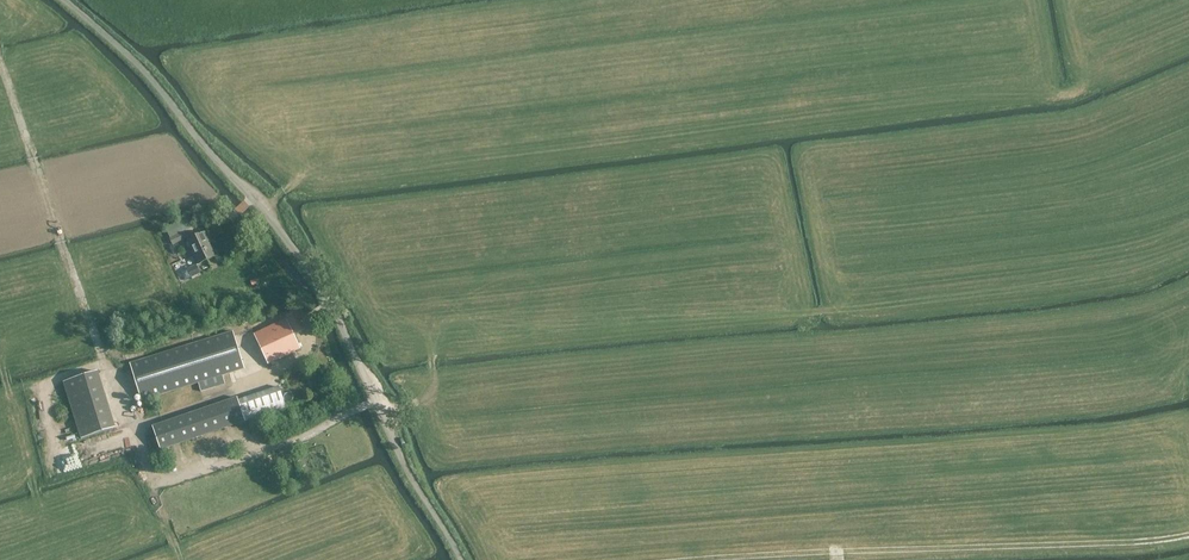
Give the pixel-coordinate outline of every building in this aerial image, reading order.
[(187,238),(184,232),(170,238),(173,245),(187,238)] [(206,233),(188,241),(199,264),(215,256),(208,241),(209,240),(206,233)] [(196,266),(188,269),(192,277),(200,273),(196,266)] [(250,337),(263,366),(300,349),(294,336),(305,330),(296,312),(285,318),(286,320),(250,337)] [(229,334),(126,364),(137,401),(240,371),(229,334)] [(98,371),(64,382),(81,436),(115,426),(98,371)] [(284,405),(278,387),(238,401),(237,398),(153,427),(161,450),(198,434),(284,405)] [(71,459),(68,446),(54,449),(60,472),(71,469),(69,459),(71,459)]
